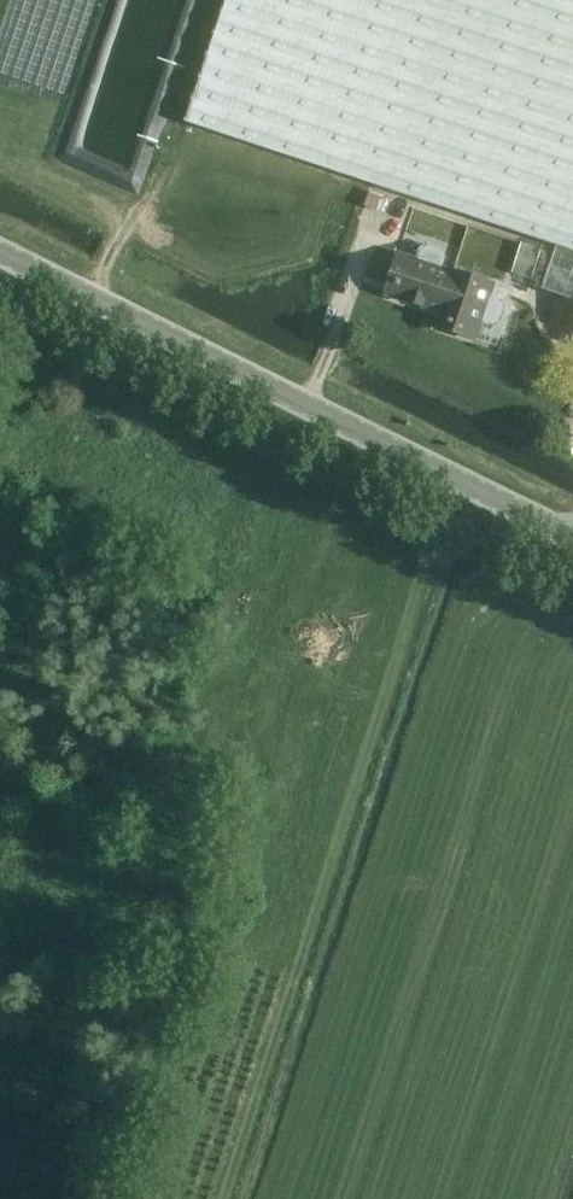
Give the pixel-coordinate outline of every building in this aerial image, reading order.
[(186,123),(555,246),(541,290),(572,301),(572,0),(227,0),(186,123)] [(381,213),(386,197),(367,190),(361,206),(381,213)] [(445,330),(473,340),(479,322),(491,326),(497,322),(498,320),(502,308),(499,301),(488,297),(492,285),(452,271),(451,273),(440,269),(443,257),(440,251),(425,246),(419,249),(415,261),(397,255),(388,283),(396,286),(392,298),(438,313),(436,318),(448,322),(445,330)]
